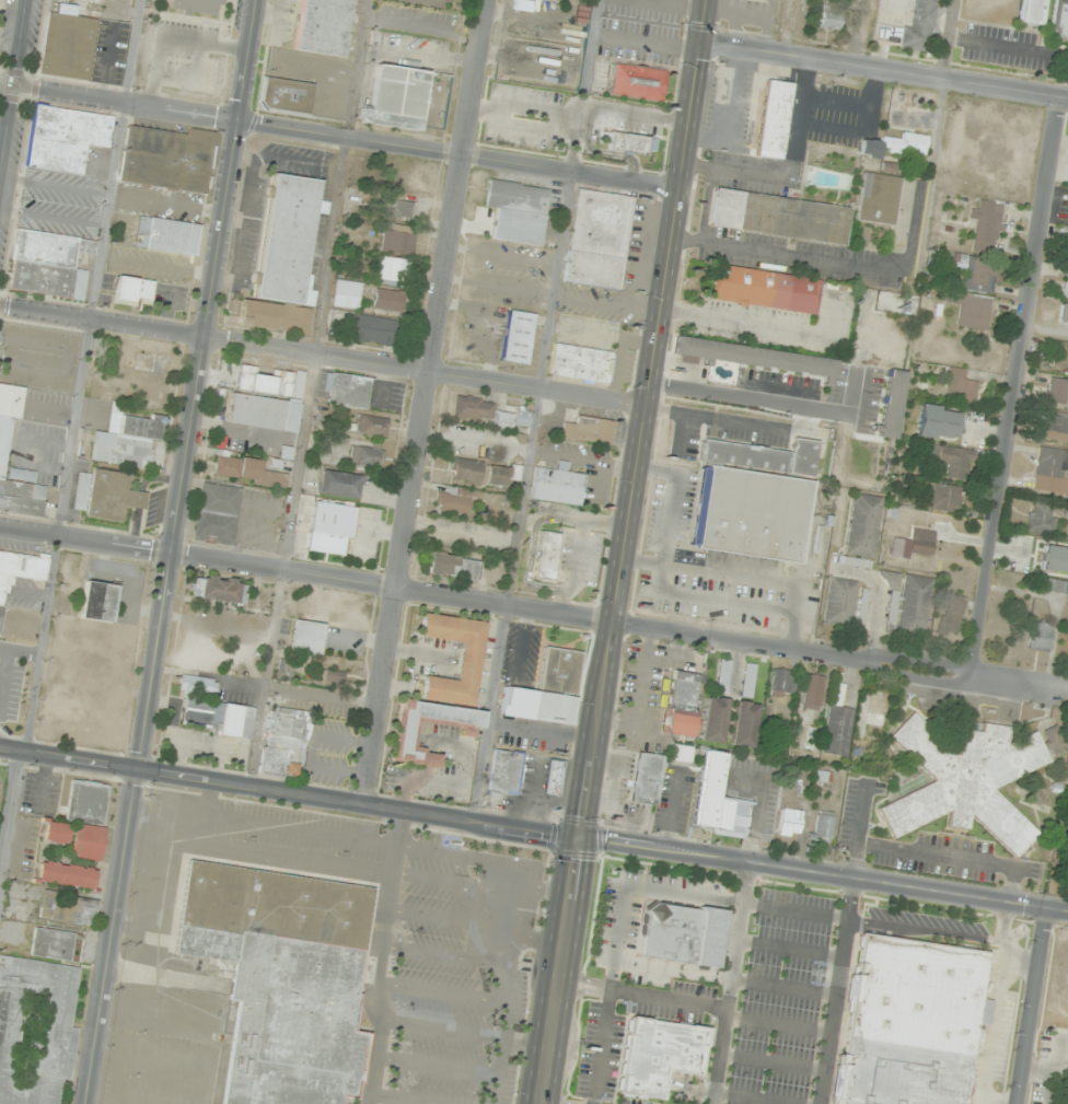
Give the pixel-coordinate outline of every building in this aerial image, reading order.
[(171,10),(219,16),(221,0),(172,0),(171,10)] [(345,57),(353,0),(301,0),(294,50),(345,57)] [(902,25),(898,47),(928,51),(935,0),(914,0),(910,27),(902,25)] [(1045,0),(1023,0),(1021,24),(1043,26),(1045,0)] [(1050,42),(1067,44),(1067,1),(1058,0),(1055,0),(1050,42)] [(99,18),(46,12),(38,76),(92,83),(99,18)] [(822,27),(837,31),(839,21),(824,18),(822,27)] [(668,69),(614,62),(611,94),(663,101),(668,69)] [(428,71),(378,64),(371,110),(362,108),(360,122),(419,131),(428,71)] [(761,74),(750,155),(785,160),(796,79),(761,74)] [(310,116),(314,84),(262,77),(258,110),(310,116)] [(110,149),(114,116),(32,105),(23,167),(84,175),(88,146),(110,149)] [(216,132),(188,129),(187,133),(126,125),(119,184),(208,194),(216,132)] [(607,150),(646,153),(648,136),(610,131),(607,150)] [(883,150),(926,156),(929,136),(902,132),(901,142),(863,136),(860,156),(882,159),(883,150)] [(854,221),(892,226),(898,177),(860,173),(854,221)] [(314,306),(316,289),(307,288),(317,212),(327,213),(328,204),(319,203),(321,180),(273,174),(258,299),(314,306)] [(550,189),(490,182),(486,207),(547,215),(550,189)] [(709,226),(845,246),(850,208),(715,187),(709,226)] [(636,198),(578,188),(561,281),(619,291),(636,198)] [(996,254),(1004,204),(981,200),(979,210),(971,209),(969,220),(977,221),(973,251),(996,254)] [(413,220),(415,203),(393,201),(392,218),(413,220)] [(197,256),(201,224),(139,216),(135,248),(197,256)] [(393,230),(382,230),(382,254),(414,254),(414,227),(393,227),(393,230)] [(9,291),(85,301),(88,271),(76,269),(78,254),(96,257),(98,240),(17,229),(9,291)] [(380,258),(377,284),(406,286),(408,260),(380,258)] [(965,292),(995,292),(995,261),(965,261),(965,292)] [(816,315),(821,278),(717,265),(711,301),(816,315)] [(116,303),(153,304),(154,279),(117,278),(116,303)] [(360,308),(361,282),(335,281),(334,307),(360,308)] [(400,313),(404,294),(376,289),(372,308),(400,313)] [(993,301),(959,296),(954,326),(988,331),(993,301)] [(239,325),(277,330),(281,305),(242,299),(239,325)] [(1060,305),(1058,325),(1067,326),(1067,306),(1060,305)] [(290,331),(308,334),(312,310),(294,307),(290,331)] [(530,348),(534,314),(508,311),(501,362),(528,366),(528,363),(534,364),(536,349),(530,348)] [(393,347),(398,322),(354,314),(350,340),(393,347)] [(837,359),(676,337),(672,368),(687,370),(689,358),(835,377),(837,359)] [(1056,340),(1054,364),(1067,366),(1067,342),(1056,340)] [(610,384),(614,352),(554,342),(548,375),(610,384)] [(974,405),(978,382),(966,380),(968,370),(949,367),(944,400),(974,405)] [(322,404),(367,408),(371,378),(326,373),(322,404)] [(1051,378),(1046,402),(1065,406),(1067,387),(1067,381),(1051,378)] [(44,516),(47,486),(35,484),(36,472),(8,467),(13,417),(21,418),(24,387),(0,384),(0,511),(44,516)] [(297,434),(301,402),(231,392),(227,424),(297,434)] [(495,399),(455,398),(454,419),(494,420),(495,399)] [(108,433),(94,431),(90,461),(151,469),(155,441),(161,442),(164,416),(151,415),(151,419),(122,415),(124,404),(112,403),(108,433)] [(917,436),(956,441),(960,410),(922,404),(917,436)] [(530,408),(515,408),(515,412),(497,412),(497,430),(530,430),(530,408)] [(1047,411),(1042,438),(1067,443),(1067,415),(1047,411)] [(387,437),(389,419),(359,416),(357,434),(387,437)] [(616,422),(577,417),(576,425),(564,423),(562,438),(613,445),(616,422)] [(707,438),(689,546),(799,565),(820,444),(797,440),(794,453),(707,438)] [(382,468),(384,447),(354,443),(351,464),(382,468)] [(1067,495),(1067,451),(1040,447),(1034,490),(1067,495)] [(947,478),(970,479),(971,449),(939,448),(938,466),(948,466),(947,478)] [(264,461),(217,454),(214,476),(287,486),(289,473),(280,472),(282,462),(273,460),(272,472),(262,470),(264,461)] [(506,486),(509,466),(453,459),(450,479),(506,486)] [(581,506),(586,474),(561,470),(561,471),(536,467),(531,499),(581,506)] [(130,474),(93,468),(86,518),(124,523),(126,508),(144,510),(147,492),(128,490),(130,474)] [(358,500),(361,476),(322,470),(318,493),(358,500)] [(195,540),(235,545),(242,487),(202,482),(195,540)] [(929,510),(961,510),(961,485),(929,485),(929,510)] [(469,517),(472,498),(439,492),(435,511),(469,517)] [(883,497),(854,493),(846,554),(875,558),(883,497)] [(349,557),(356,507),(315,501),(307,551),(349,557)] [(1057,507),(1033,501),(1026,530),(1050,536),(1057,507)] [(893,535),(890,556),(911,559),(912,551),(933,555),(938,532),(915,528),(913,539),(893,535)] [(560,534),(539,532),(535,579),(556,581),(560,534)] [(49,556),(0,550),(0,634),(2,635),(9,577),(46,581),(49,556)] [(481,560),(430,553),(428,573),(479,580),(481,560)] [(900,573),(882,572),(882,585),(899,586),(900,573)] [(190,597),(243,605),(247,582),(193,574),(190,597)] [(927,634),(933,578),(905,574),(898,630),(927,634)] [(853,627),(859,581),(830,577),(824,623),(853,627)] [(1045,578),(1043,590),(1067,594),(1067,581),(1045,578)] [(118,584),(85,580),(80,619),(113,623),(118,584)] [(960,636),(964,595),(943,593),(939,634),(960,636)] [(419,636),(462,641),(456,679),(425,676),(422,699),(474,706),(485,621),(422,613),(419,636)] [(324,623),(295,620),(292,651),(320,654),(324,623)] [(1051,650),(1051,623),(1029,623),(1029,650),(1051,650)] [(574,724),(582,651),(544,647),(539,689),(504,685),(500,716),(574,724)] [(294,678),(294,659),(278,659),(278,678),(294,678)] [(345,683),(343,669),(321,673),(323,686),(345,683)] [(798,672),(775,669),(772,692),(795,695),(798,672)] [(703,674),(674,671),(667,734),(696,737),(703,674)] [(216,695),(218,680),(182,674),(179,689),(216,695)] [(825,676),(808,674),(803,707),(820,710),(825,676)] [(854,708),(842,707),(845,685),(834,683),(824,753),(848,756),(854,708)] [(889,693),(870,691),(868,713),(861,713),(859,732),(866,733),(867,725),(885,727),(889,693)] [(703,742),(724,744),(728,699),(707,697),(703,742)] [(251,736),(255,707),(184,698),(180,727),(251,736)] [(439,767),(441,752),(415,749),(418,722),(461,728),(461,732),(481,734),(485,709),(399,699),(392,762),(439,767)] [(754,749),(759,703),(738,701),(733,747),(754,749)] [(259,770),(300,779),(313,713),(272,704),(259,770)] [(991,787),(1050,766),(1050,763),(1040,733),(1011,743),(1011,725),(985,725),(983,731),(965,731),(961,743),(961,747),(959,755),(918,715),(914,713),(891,737),(932,776),(935,785),(888,802),(882,808),(892,836),(950,816),(950,825),(961,829),(969,829),(973,815),(1016,858),(1038,835),(1037,831),(991,787)] [(1053,755),(1067,748),(1067,747),(1057,724),(1042,731),(1053,755)] [(691,763),(693,747),(674,745),(672,761),(691,763)] [(518,795),(525,753),(495,748),(488,790),(518,795)] [(719,797),(726,753),(705,750),(694,829),(748,837),(753,801),(719,797)] [(630,802),(658,806),(664,755),(636,752),(630,802)] [(545,794),(560,795),(564,761),(548,760),(545,794)] [(816,786),(831,788),(833,772),(818,770),(816,786)] [(66,820),(104,825),(110,785),(72,779),(66,820)] [(804,812),(784,808),(778,834),(799,838),(804,812)] [(831,843),(836,814),(816,810),(811,840),(831,843)] [(68,843),(69,823),(45,823),(45,842),(68,843)] [(104,826),(75,825),(74,858),(102,860),(104,826)] [(94,890),(97,869),(40,861),(37,881),(94,890)] [(187,862),(176,954),(234,962),(230,1000),(237,1001),(224,1103),(340,1103),(341,1096),(358,1097),(367,1033),(355,1032),(373,885),(187,862)] [(94,927),(99,900),(43,891),(39,918),(94,927)] [(642,911),(654,903),(695,909),(696,906),(723,910),(715,969),(637,957),(643,914),(642,911)] [(31,956),(71,961),(75,933),(35,928),(31,956)] [(974,1023),(962,1103),(827,1103),(827,1102),(826,1102),(832,1065),(833,1066),(834,1055),(841,1056),(847,1018),(845,1018),(847,1004),(843,1004),(847,976),(854,977),(855,965),(857,965),(861,936),(984,954),(977,999),(989,1001),(986,1025),(974,1023)] [(62,1080),(71,1081),(79,1030),(72,1029),(82,967),(0,954),(0,1103),(58,1103),(62,1080)] [(627,1016),(705,1029),(698,1077),(665,1072),(661,1101),(634,1097),(634,1099),(615,1095),(627,1016)]
